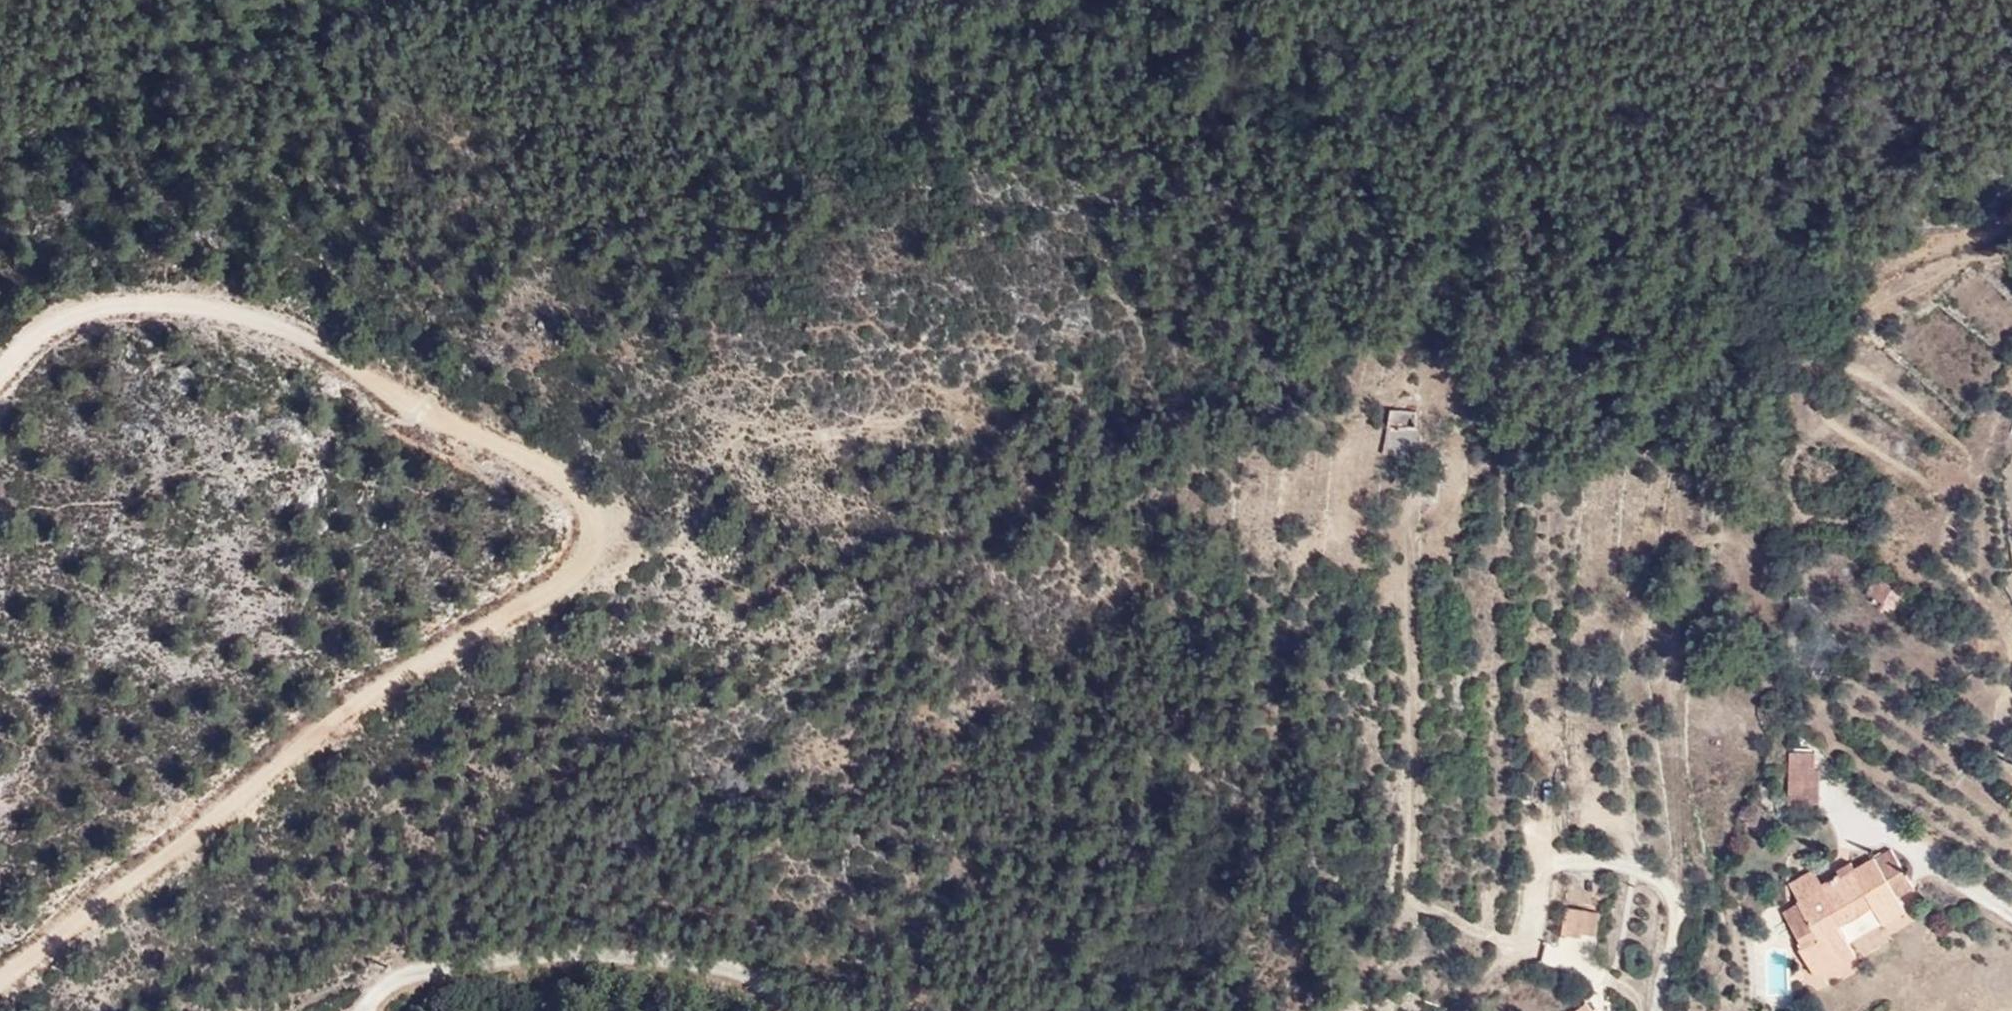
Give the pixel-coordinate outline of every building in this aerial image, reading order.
[(1402,456),(1403,466),(1424,466),(1425,455),(1430,455),(1430,424),(1395,422),(1394,455),(1402,456)] [(1882,604),(1892,587),(1881,579),(1879,583),(1874,581),(1866,594),(1882,604)] [(1903,593),(1892,587),(1882,604),(1880,608),(1891,614),(1903,593)] [(1816,786),(1816,773),(1811,773),(1811,756),(1786,756),(1785,785),(1816,786)] [(1784,808),(1816,809),(1816,786),(1785,785),(1784,808)] [(1894,936),(1918,923),(1908,905),(1920,898),(1905,872),(1892,880),(1884,867),(1857,882),(1855,878),(1831,891),(1832,894),(1805,911),(1817,931),(1830,953),(1816,961),(1811,964),(1825,989),(1865,965),(1846,935),(1839,923),(1874,903),(1881,915),(1894,936)] [(1822,876),(1793,893),(1805,911),(1832,894),(1831,891),(1822,876)] [(1839,923),(1846,935),(1881,915),(1874,903),(1839,923)] [(1566,940),(1599,941),(1600,916),(1569,912),(1566,940)] [(1817,931),(1803,939),(1816,961),(1830,953),(1817,931)]
